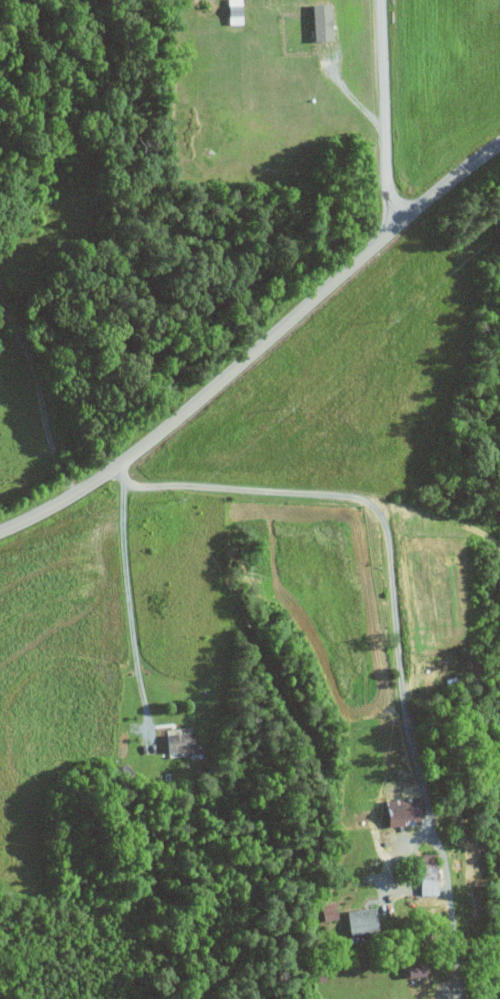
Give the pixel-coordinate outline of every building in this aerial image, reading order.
[(335,3),(317,4),(318,40),(336,40),(335,3)] [(193,749),(192,731),(162,732),(162,750),(193,749)] [(417,819),(413,795),(379,801),(383,825),(417,819)] [(432,878),(433,854),(417,853),(417,877),(432,878)] [(433,878),(416,879),(417,894),(433,894),(433,878)] [(343,910),(345,934),(375,931),(373,907),(343,910)]
